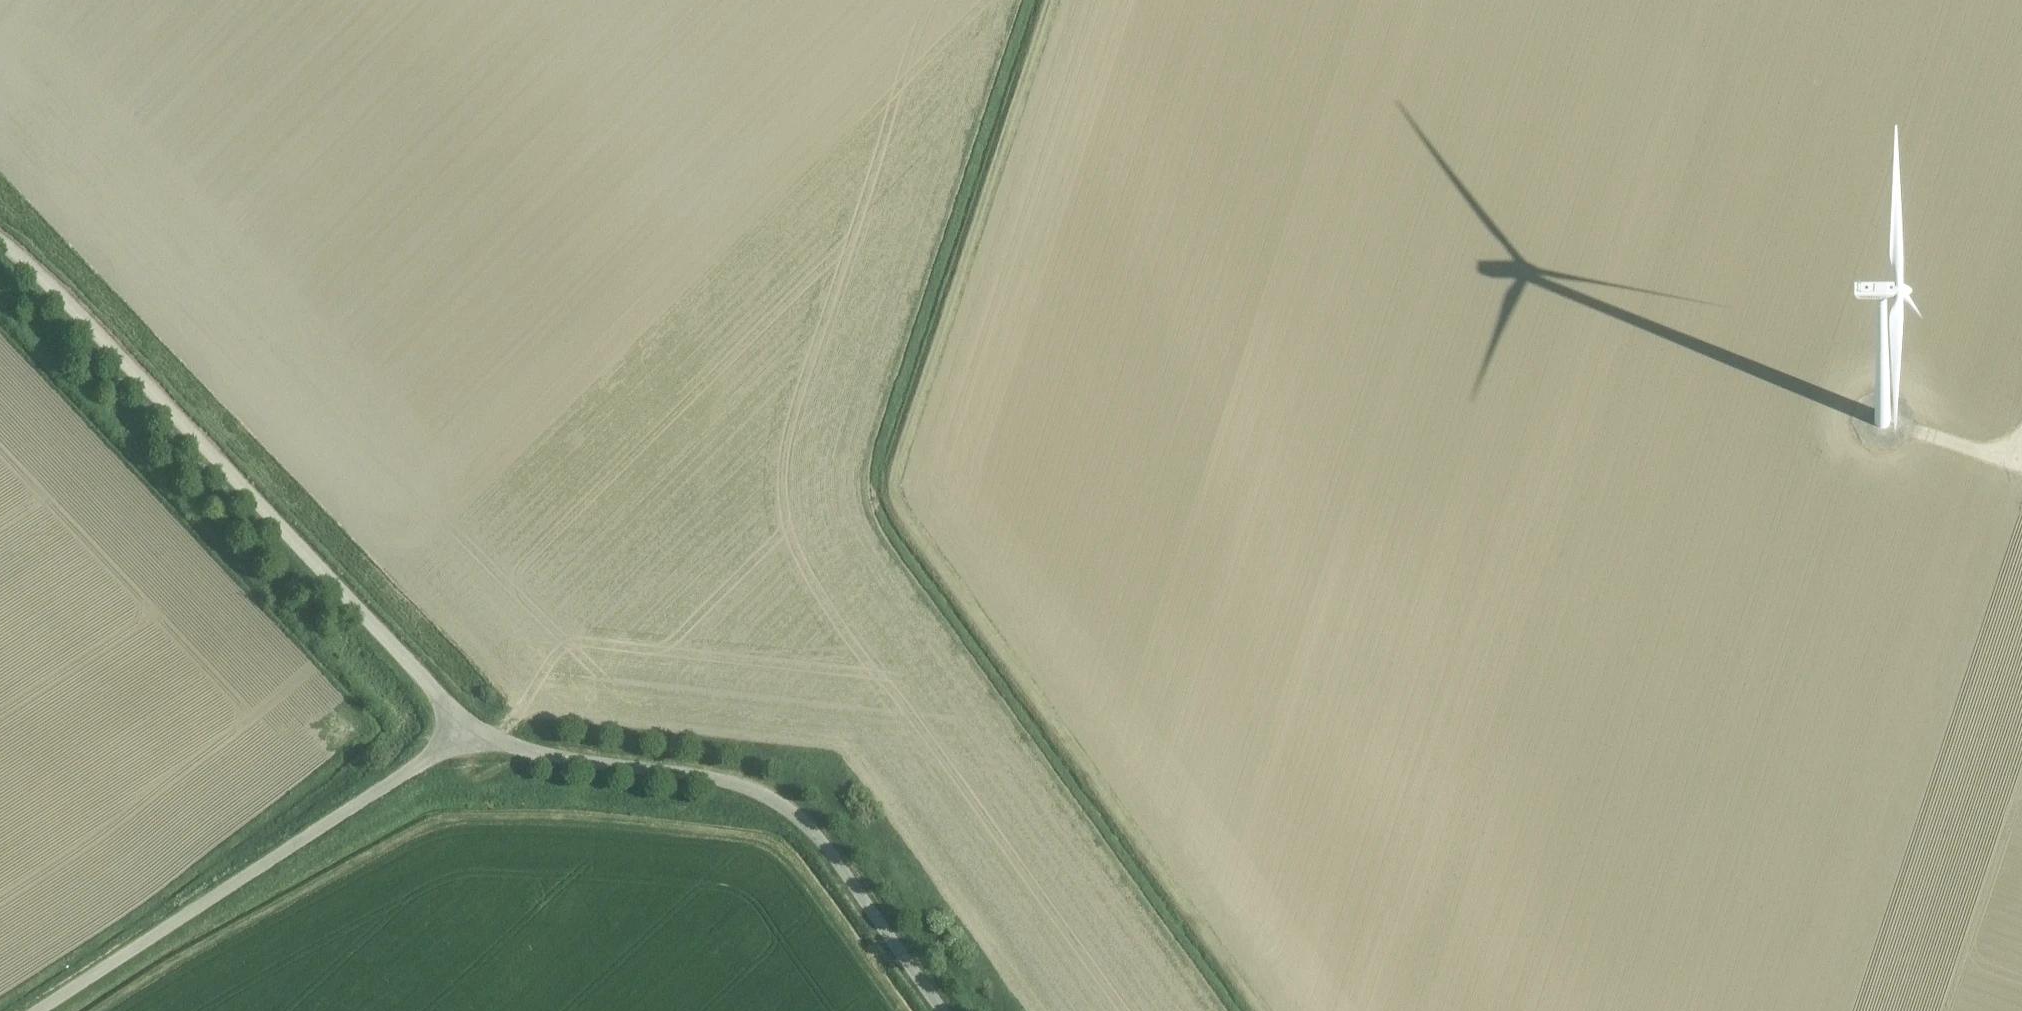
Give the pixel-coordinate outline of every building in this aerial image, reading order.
[(1875,417),(1875,420),(1875,422),(1876,425),(1878,427),(1880,428),(1882,428),(1885,428),(1887,427),(1889,426),(1890,423),(1891,421),(1890,418),(1889,416),(1887,414),(1884,413),(1882,413),(1879,414),(1877,415),(1875,417)]
